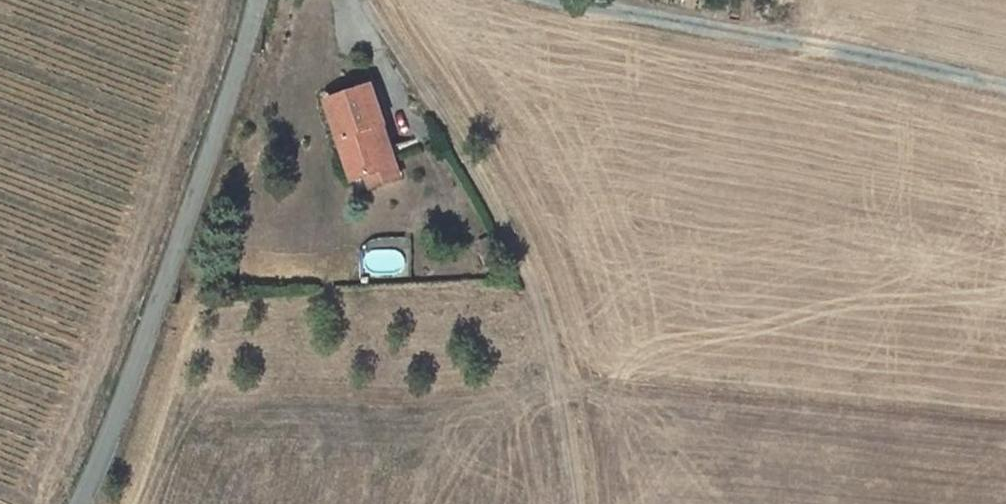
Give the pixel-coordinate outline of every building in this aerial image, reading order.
[(404,178),(378,79),(327,93),(349,179),(369,174),(372,186),(404,178)]
